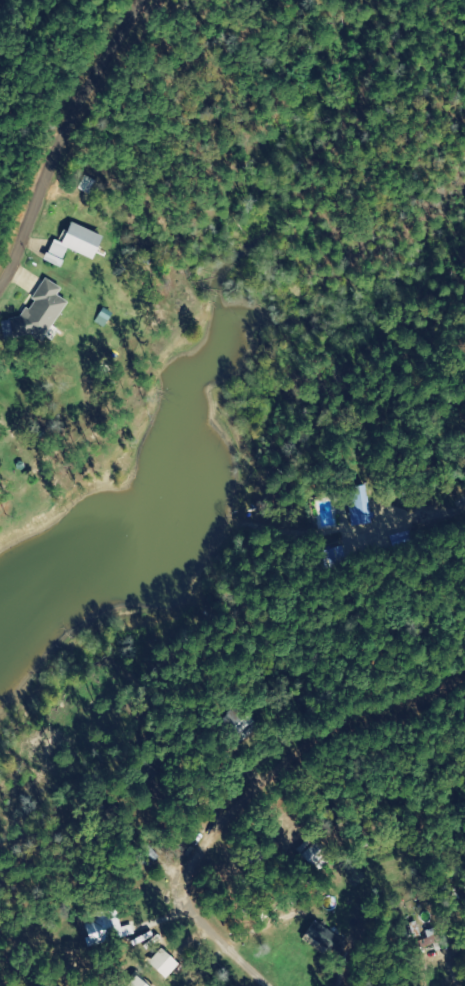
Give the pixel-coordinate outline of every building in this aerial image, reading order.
[(44,261),(60,268),(68,250),(92,260),(102,236),(70,223),(61,243),(53,240),(44,261)] [(66,302),(56,296),(61,288),(44,278),(19,322),(10,316),(1,332),(22,344),(27,334),(42,343),(66,302)] [(373,525),(369,486),(348,488),(353,527),(373,525)] [(260,729),(241,705),(215,726),(235,750),(260,729)] [(134,936),(132,926),(120,929),(115,910),(82,918),(89,947),(134,936)] [(305,937),(340,957),(349,942),(314,922),(305,937)] [(164,981),(178,966),(161,950),(147,964),(164,981)] [(139,974),(128,985),(152,985),(139,974)]
